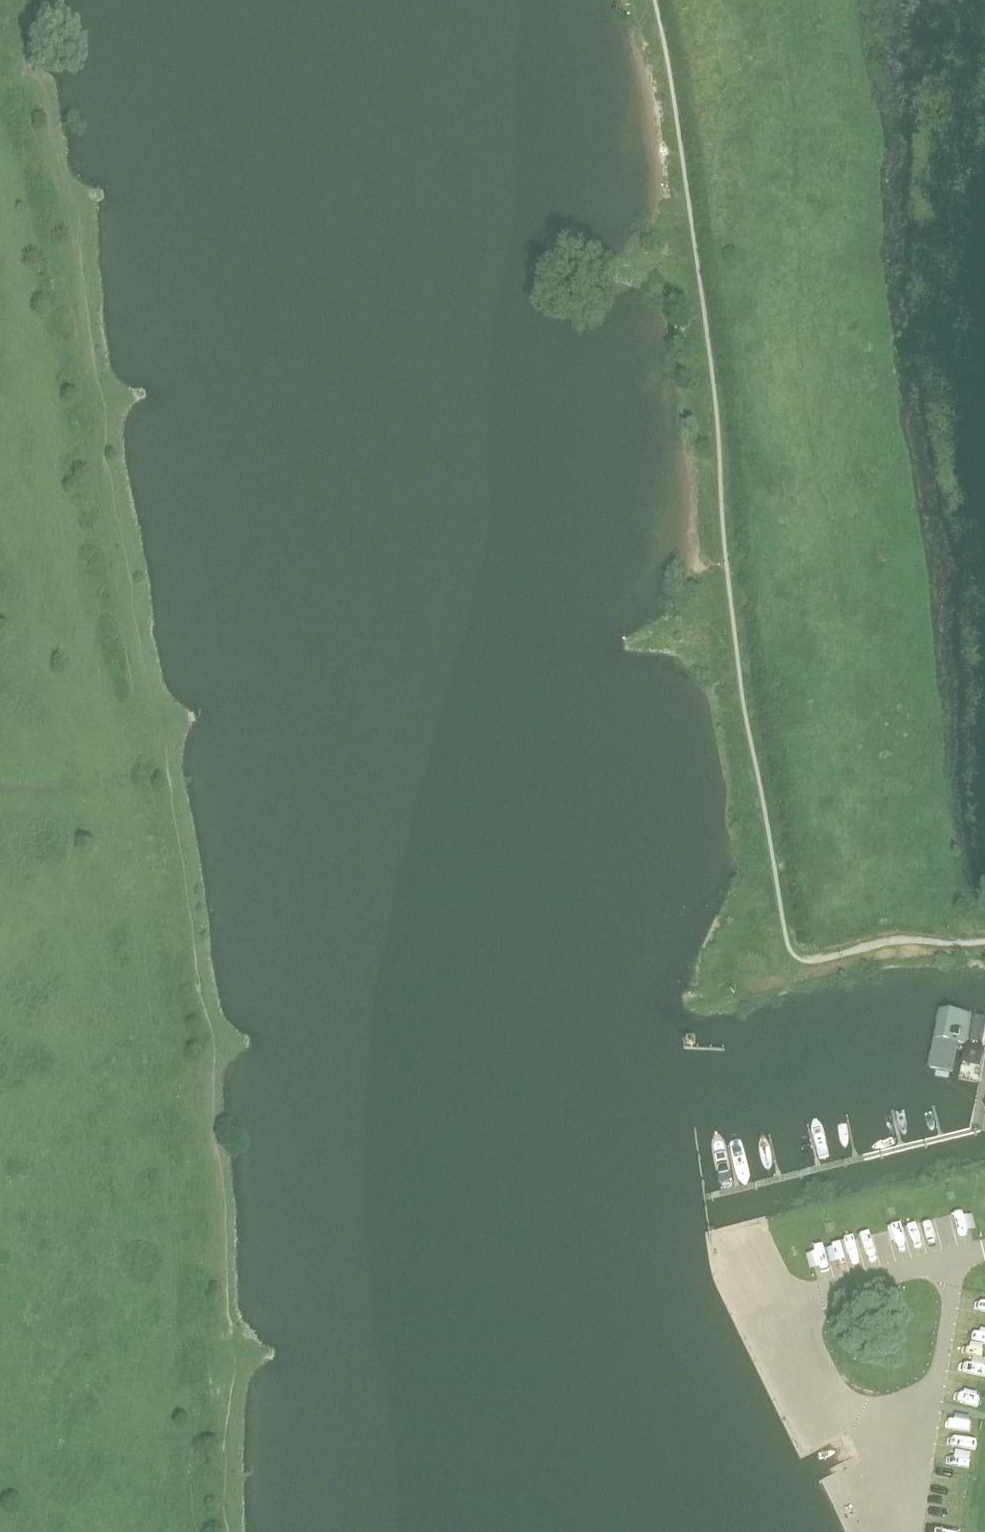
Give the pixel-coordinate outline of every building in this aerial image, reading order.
[(978,1017),(978,1010),(940,1002),(930,1068),(959,1074),(958,1078),(979,1082),(984,1052),(984,1018),(978,1017)]
